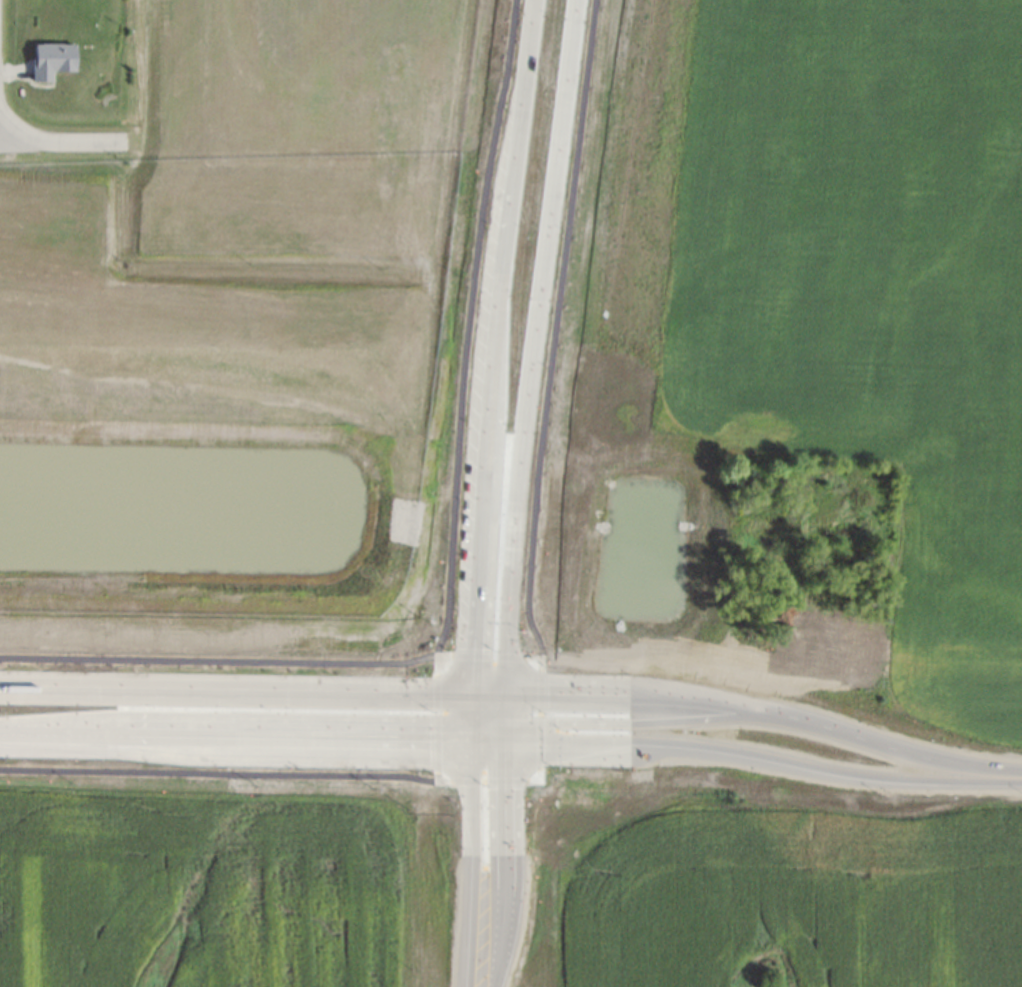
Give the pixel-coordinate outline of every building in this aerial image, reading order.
[(30,81),(30,72),(31,57),(32,57),(32,44),(38,44),(38,43),(60,43),(60,44),(73,44),(72,70),(49,70),(49,81),(30,81)]
